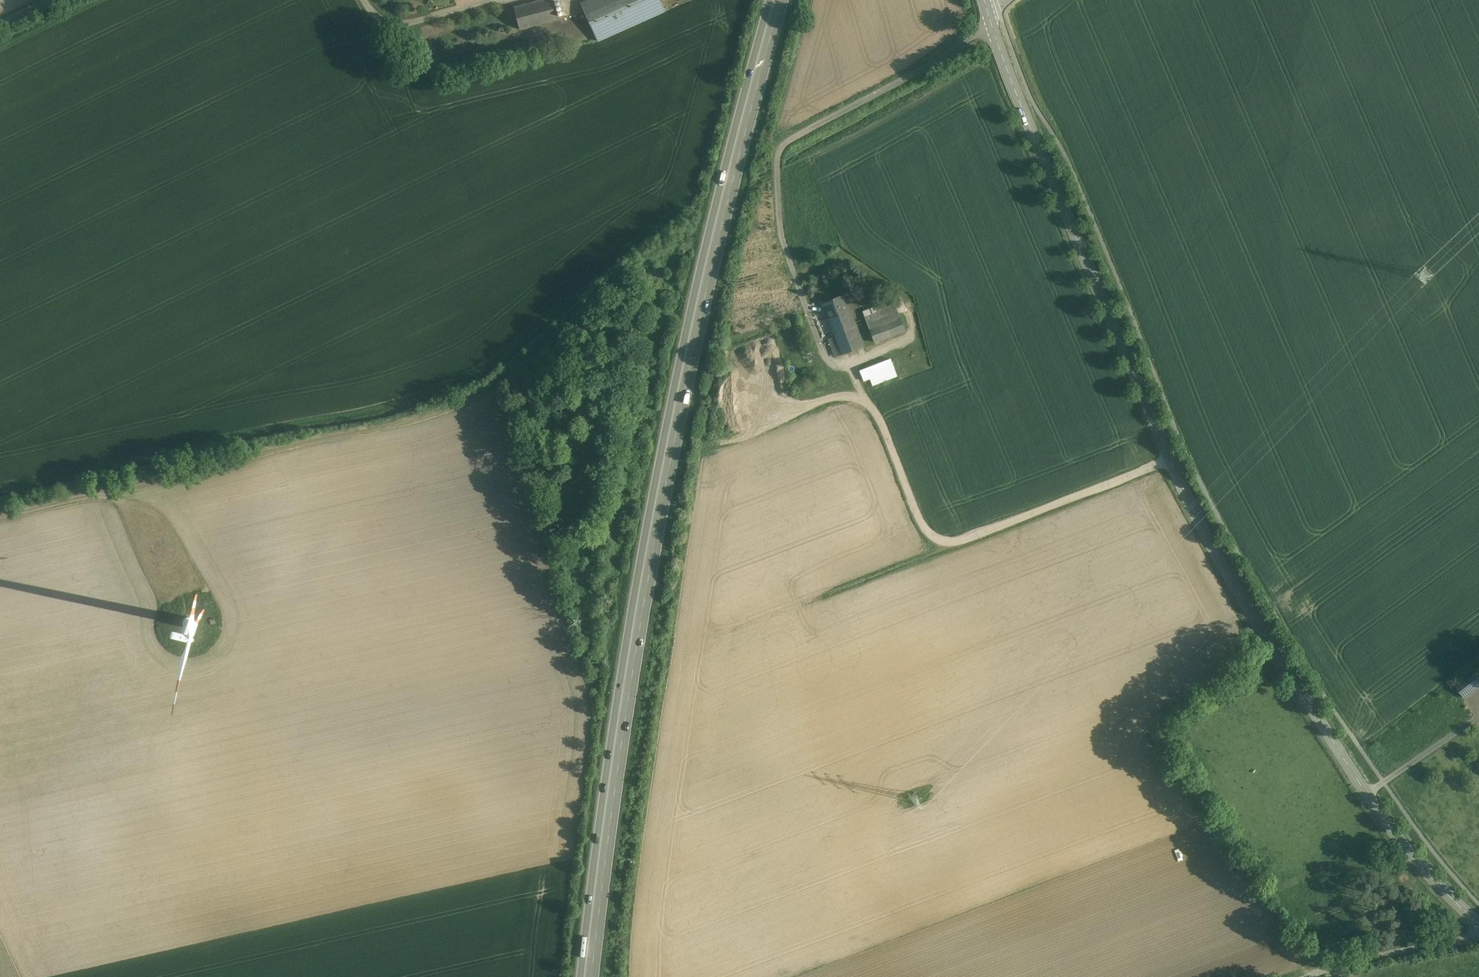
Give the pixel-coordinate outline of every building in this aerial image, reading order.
[(514,8),(520,29),(558,19),(553,0),(543,0),(514,8)] [(581,4),(598,41),(665,11),(660,0),(589,0),(581,4)] [(844,295),(822,303),(835,337),(828,339),(831,346),(838,344),(842,355),(863,347),(844,295)] [(862,312),(868,326),(898,314),(893,300),(862,312)] [(905,331),(898,314),(868,326),(874,342),(905,331)] [(890,359),(860,371),(864,381),(870,378),(873,386),(897,376),(890,359)] [(1454,684),(1464,698),(1478,687),(1478,666),(1454,684)]
